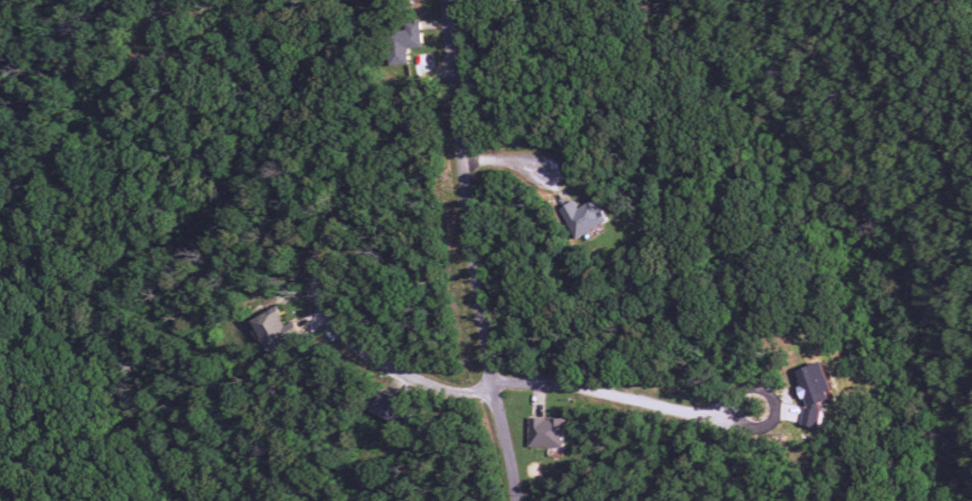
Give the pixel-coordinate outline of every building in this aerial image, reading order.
[(389,66),(409,63),(407,49),(423,47),(420,21),(410,22),(411,30),(385,33),(389,66)] [(580,208),(576,200),(560,209),(579,240),(608,222),(595,200),(580,208)] [(253,320),(270,352),(302,335),(295,321),(287,325),(277,307),(253,320)] [(819,429),(828,401),(833,400),(830,391),(835,390),(826,362),(798,371),(801,383),(801,386),(808,408),(801,410),(798,422),(819,429)] [(391,422),(403,428),(413,407),(381,392),(372,410),(392,419),(391,422)] [(564,422),(534,421),(533,446),(563,447),(564,422)]
